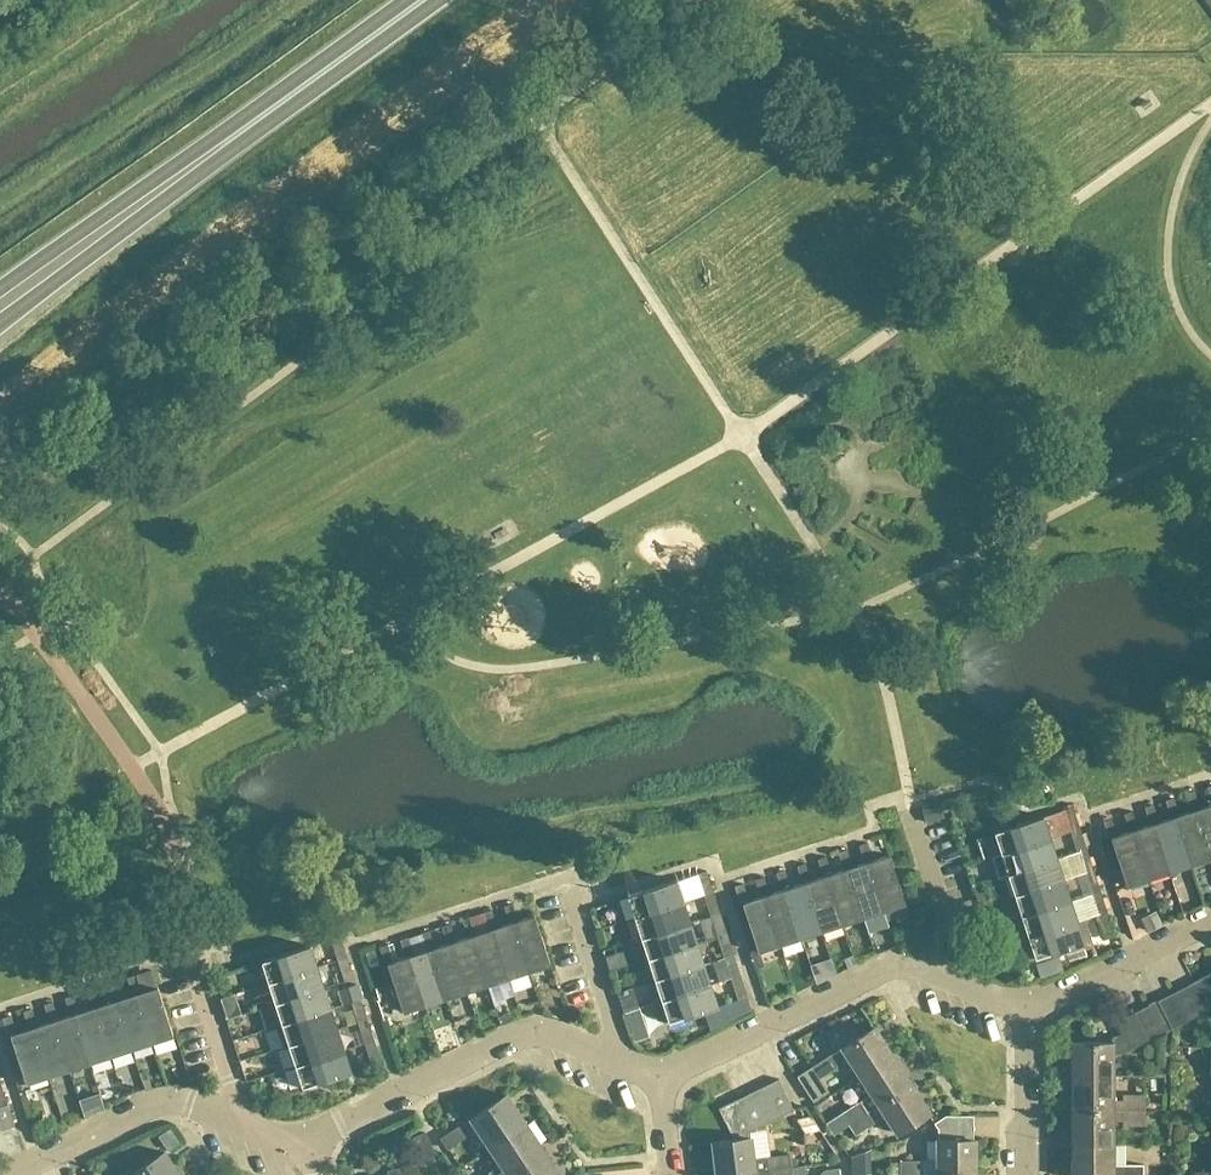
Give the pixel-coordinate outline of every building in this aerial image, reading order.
[(1210,805),(1199,809),(1193,792),(1183,796),(1189,812),(1192,810),(1208,859),(1210,858),(1210,805)] [(1192,810),(1189,812),(1177,815),(1172,799),(1164,802),(1169,818),(1171,818),(1187,866),(1208,859),(1192,810)] [(1171,818),(1169,818),(1156,823),(1151,806),(1142,809),(1147,826),(1150,825),(1167,873),(1187,866),(1171,818)] [(1079,828),(1074,813),(1065,816),(1070,831),(1079,828)] [(1150,825),(1147,826),(1136,829),(1131,813),(1122,816),(1128,832),(1129,832),(1146,880),(1167,873),(1150,825)] [(991,834),(998,855),(1048,839),(1040,818),(1009,828),(1007,822),(1003,820),(992,823),(990,827),(993,834),(991,834)] [(1129,832),(1128,832),(1115,837),(1110,820),(1101,823),(1107,840),(1108,840),(1124,887),(1146,880),(1129,832)] [(1086,849),(1081,834),(1072,837),(1077,852),(1086,849)] [(998,879),(1005,876),(1055,860),(1048,839),(998,855),(991,857),(998,879)] [(907,908),(890,858),(874,864),(868,846),(860,849),(865,866),(868,865),(885,915),(907,908)] [(868,865),(865,866),(854,869),(849,853),(839,856),(845,873),(848,872),(865,922),(885,915),(868,865)] [(1093,871),(1088,855),(1079,858),(1084,873),(1093,871)] [(848,872),(845,873),(832,877),(827,860),(817,864),(822,880),(827,878),(844,929),(865,922),(848,872)] [(1062,881),(1055,860),(1005,876),(1012,898),(1062,881)] [(827,878),(822,880),(812,883),(807,867),(798,870),(804,886),(807,885),(823,936),(844,929),(827,878)] [(807,885),(804,886),(791,891),(785,874),(777,877),(783,893),(786,893),(803,943),(823,936),(807,885)] [(1100,892),(1095,876),(1086,879),(1091,895),(1100,892)] [(713,894),(708,878),(699,881),(704,897),(713,894)] [(786,893),(783,893),(770,898),(764,881),(756,884),(762,901),(765,900),(782,950),(803,943),(786,893)] [(1012,898),(1019,918),(1069,902),(1062,881),(1012,898)] [(634,921),(682,905),(675,883),(627,899),(634,921)] [(765,900),(762,901),(750,905),(744,888),(736,890),(743,909),(745,908),(761,957),(782,950),(765,900)] [(1107,913),(1102,897),(1093,900),(1097,916),(1107,913)] [(720,914),(715,899),(705,902),(710,917),(720,914)] [(1076,923),(1069,902),(1019,918),(1027,939),(1076,923)] [(640,942),(689,925),(682,905),(634,921),(640,942)] [(509,927),(526,976),(547,968),(531,921),(516,926),(510,908),(501,911),(507,928),(509,927)] [(487,935),(489,934),(505,982),(526,976),(509,927),(507,928),(496,932),(490,915),(482,918),(487,935)] [(1114,934),(1109,919),(1099,921),(1104,937),(1114,934)] [(726,935),(721,920),(712,923),(717,938),(726,935)] [(461,925),(466,941),(468,941),(484,989),(505,982),(489,934),(487,935),(474,939),(469,922),(461,925)] [(1083,944),(1076,923),(1027,939),(1027,940),(1017,944),(1024,963),(1033,960),(1034,961),(1083,944)] [(647,963),(696,946),(689,925),(640,942),(647,963)] [(468,941),(466,941),(454,946),(448,929),(440,932),(445,947),(447,947),(464,996),(484,989),(468,941)] [(447,947),(445,947),(432,952),(426,935),(419,938),(425,955),(426,954),(443,1003),(464,996),(447,947)] [(330,942),(337,964),(346,961),(339,939),(330,942)] [(733,956),(728,941),(719,944),(724,959),(733,956)] [(426,954),(425,955),(412,959),(406,942),(398,945),(404,962),(406,961),(423,1010),(443,1003),(426,954)] [(654,983),(703,967),(696,946),(647,963),(654,983)] [(315,971),(308,949),(259,966),(266,987),(315,971)] [(406,961),(404,962),(391,966),(385,950),(378,953),(383,968),(385,968),(401,1017),(423,1010),(406,961)] [(344,985),(353,982),(346,961),(337,964),(344,985)] [(740,978),(735,962),(726,965),(731,981),(740,978)] [(661,1004),(709,987),(703,967),(654,983),(661,1004)] [(315,971),(266,987),(273,1008),(322,992),(315,971)] [(1197,984),(1205,999),(1210,996),(1210,977),(1197,984)] [(135,997),(136,997),(153,1046),(175,1038),(159,989),(143,995),(138,979),(130,982),(135,997)] [(747,999),(742,984),(733,986),(738,1002),(747,999)] [(1188,1023),(1210,1011),(1205,999),(1197,984),(1174,995),(1188,1023)] [(110,989),(115,1005),(116,1004),(133,1053),(153,1046),(136,997),(135,997),(122,1002),(117,986),(110,989)] [(355,987),(340,992),(345,1007),(351,1005),(351,1006),(360,1003),(355,987)] [(667,1025),(716,1009),(709,987),(661,1004),(656,1005),(653,1012),(656,1021),(663,1024),(667,1023),(667,1025)] [(280,1029),(329,1013),(322,992),(273,1008),(280,1029)] [(116,1004),(115,1005),(103,1009),(98,993),(88,996),(94,1012),(95,1011),(111,1060),(133,1053),(116,1004)] [(1188,1023),(1174,995),(1158,1003),(1172,1031),(1188,1023)] [(68,1002),(73,1018),(75,1018),(91,1067),(111,1060),(95,1011),(94,1012),(82,1015),(77,999),(68,1002)] [(360,1003),(351,1006),(357,1026),(367,1023),(360,1003)] [(48,1009),(53,1025),(55,1025),(71,1073),(91,1067),(75,1018),(73,1018),(61,1022),(56,1007),(48,1009)] [(1163,1035),(1149,1007),(1132,1015),(1147,1044),(1163,1035)] [(27,1016),(32,1032),(33,1031),(50,1081),(71,1073),(55,1025),(53,1025),(40,1030),(34,1013),(27,1016)] [(287,1050),(336,1034),(329,1013),(280,1029),(287,1050)] [(1131,1052),(1147,1044),(1132,1015),(1116,1023),(1121,1034),(1131,1052)] [(33,1031),(32,1032),(19,1036),(13,1020),(5,1022),(11,1039),(12,1039),(29,1088),(50,1081),(33,1031)] [(357,1026),(364,1047),(374,1044),(367,1023),(357,1026)] [(842,1051),(860,1079),(892,1059),(873,1030),(842,1051)] [(294,1071),(343,1054),(336,1034),(287,1050),(294,1071)] [(1071,1078),(1114,1077),(1114,1057),(1124,1056),(1131,1052),(1121,1034),(1111,1039),(1113,1043),(1071,1045),(1071,1078)] [(374,1044),(364,1047),(367,1058),(362,1059),(366,1071),(381,1066),(374,1044)] [(294,1071),(301,1092),(350,1076),(343,1054),(294,1071)] [(817,1080),(827,1074),(836,1069),(829,1057),(810,1069),(817,1080)] [(867,1115),(879,1107),(910,1087),(892,1059),(860,1079),(870,1094),(859,1103),(867,1115)] [(128,1096),(149,1090),(142,1066),(121,1072),(128,1096)] [(825,1094),(817,1080),(810,1069),(797,1077),(812,1102),(825,1094)] [(1114,1102),(1114,1077),(1071,1078),(1071,1112),(1143,1111),(1143,1097),(1123,1097),(1123,1102),(1114,1102)] [(734,1102),(718,1110),(734,1142),(750,1140),(747,1134),(776,1120),(792,1113),(777,1081),(761,1089),(748,1096),(734,1102)] [(910,1087),(879,1107),(897,1136),(928,1115),(910,1087)] [(0,1094),(0,1110),(9,1108),(4,1092),(0,1094)] [(469,1120),(489,1150),(524,1126),(503,1097),(469,1120)] [(840,1115),(826,1125),(833,1137),(848,1127),(866,1115),(859,1103),(840,1115)] [(1,1134),(16,1129),(9,1108),(0,1110),(0,1132),(1,1134)] [(1071,1112),(1071,1146),(1113,1146),(1113,1121),(1123,1121),(1123,1127),(1144,1127),(1143,1111),(1071,1112)] [(866,1115),(848,1127),(854,1137),(873,1125),(866,1115)] [(524,1126),(489,1150),(501,1167),(489,1174),(514,1174),(544,1155),(524,1126)] [(446,1151),(465,1139),(457,1127),(438,1140),(446,1151)] [(419,1167),(435,1159),(423,1135),(407,1143),(419,1167)] [(791,1169),(789,1155),(753,1160),(750,1140),(734,1142),(714,1145),(717,1174),(747,1174),(791,1169)] [(975,1142),(937,1142),(937,1174),(975,1174),(975,1142)] [(1113,1146),(1071,1146),(1071,1174),(1143,1174),(1143,1166),(1113,1166),(1113,1146)] [(163,1154),(132,1174),(178,1174),(163,1154)] [(514,1174),(557,1174),(544,1155),(514,1174)] [(901,1174),(922,1174),(922,1164),(901,1164),(901,1174)] [(415,1166),(387,1173),(387,1174),(417,1174),(415,1166)]
